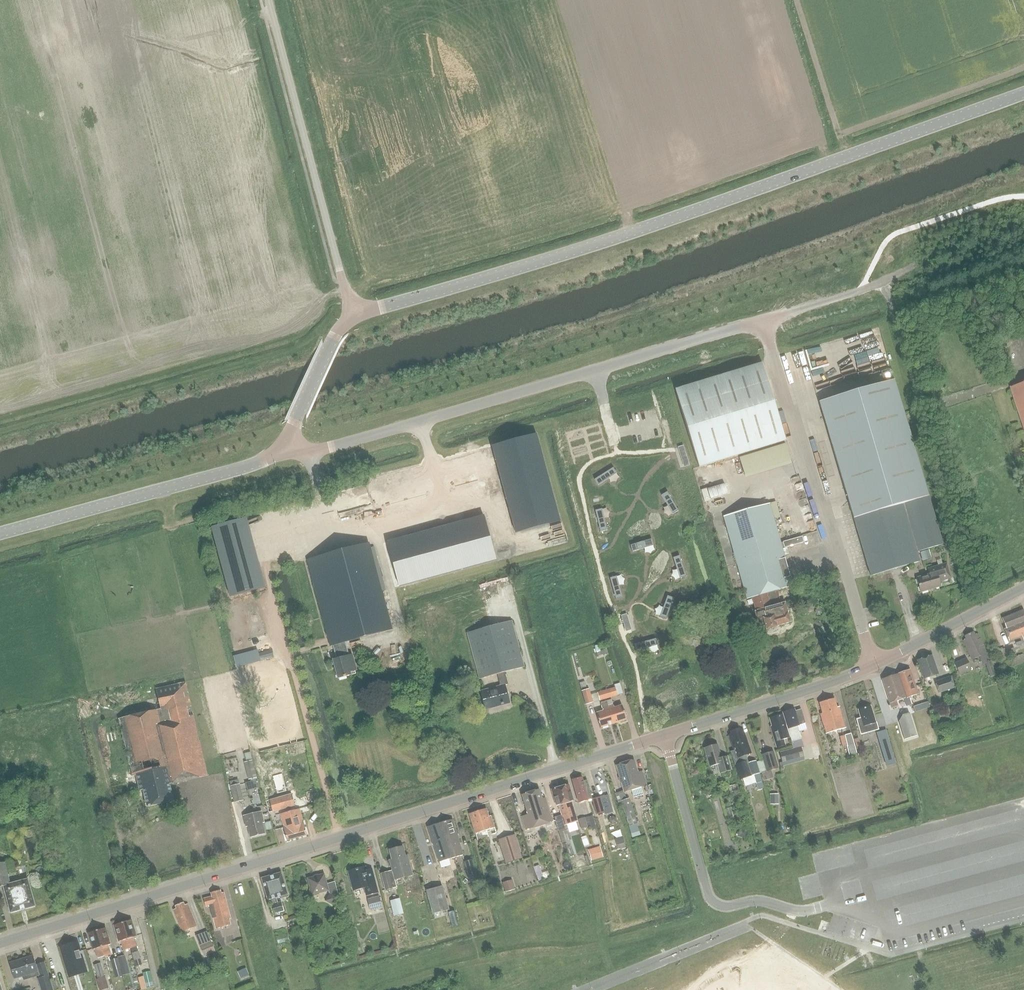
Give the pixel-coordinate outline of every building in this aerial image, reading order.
[(873,352),(876,361),(886,358),(883,348),(873,352)] [(787,441),(763,364),(676,390),(700,467),(787,441)] [(820,402),(854,518),(871,576),(920,562),(917,552),(943,545),(895,380),(820,402)] [(1010,387),(1023,429),(1023,382),(1010,387)] [(536,435),(492,448),(516,534),(560,522),(536,435)] [(790,443),(743,456),(748,475),(795,462),(790,443)] [(683,446),(678,447),(684,467),(689,465),(683,446)] [(613,468),(594,480),(598,486),(617,474),(613,468)] [(711,501),(707,490),(707,489),(701,491),(705,503),(711,501)] [(667,492),(661,496),(672,515),(678,511),(667,492)] [(776,502),(770,504),(774,519),(781,518),(776,502)] [(770,504),(724,517),(747,599),(752,598),(767,594),(775,592),(793,586),(776,523),(774,519),(770,504)] [(601,509),(595,511),(600,532),(607,531),(601,509)] [(484,517),(408,538),(420,581),(496,560),(484,517)] [(246,519),(212,528),(231,597),(265,588),(246,519)] [(803,537),(784,542),(785,548),(804,543),(803,537)] [(652,539),(630,545),(632,552),(654,546),(652,539)] [(947,542),(950,552),(956,550),(953,540),(949,541),(947,542)] [(344,642),(391,630),(368,543),(307,559),(330,647),(333,646),(336,659),(333,660),(338,679),(350,676),(350,673),(355,672),(351,655),(348,656),(344,642)] [(680,556),(673,558),(679,579),(686,577),(680,556)] [(921,593),(941,587),(940,582),(951,579),(946,563),(934,567),(936,572),(917,578),(921,593)] [(616,577),(610,579),(616,599),(622,598),(616,577)] [(767,594),(752,598),(756,610),(755,612),(757,619),(756,619),(758,627),(765,625),(766,630),(778,627),(778,626),(791,622),(788,613),(787,613),(784,603),(771,607),(770,603),(767,594)] [(667,596),(660,617),(666,619),(673,598),(667,596)] [(1002,619),(1006,629),(1005,630),(1009,641),(1022,636),(1023,641),(1023,610),(1002,619)] [(512,621),(468,633),(480,679),(498,675),(505,673),(524,667),(512,621)] [(995,675),(991,663),(978,634),(975,635),(974,632),(965,636),(966,639),(963,641),(972,660),(980,656),(984,664),(987,663),(991,677),(995,675)] [(635,644),(636,651),(658,646),(656,639),(635,644)] [(272,651),(259,655),(261,661),(274,657),(272,651)] [(939,675),(933,656),(917,661),(924,680),(939,675)] [(967,659),(955,664),(960,676),(972,671),(967,659)] [(912,705),(909,697),(918,694),(910,670),(899,674),(903,687),(900,688),(903,699),(904,699),(907,707),(912,705)] [(501,686),(481,692),(486,710),(510,703),(505,685),(508,685),(505,673),(498,675),(501,686)] [(897,701),(903,699),(900,688),(903,687),(899,674),(883,680),(892,709),(899,706),(897,701)] [(950,677),(935,683),(939,694),(954,689),(954,687),(952,680),(951,681),(950,677)] [(170,784),(207,775),(186,683),(156,690),(160,709),(120,719),(133,775),(137,774),(141,791),(144,790),(148,807),(174,801),(170,784)] [(615,688),(604,691),(606,699),(618,696),(615,688)] [(593,703),(591,695),(589,689),(582,691),(586,705),(593,703)] [(604,691),(598,693),(601,701),(606,699),(604,691)] [(826,734),(845,728),(839,707),(837,708),(834,699),(820,703),(823,714),(821,715),(826,734)] [(614,708),(612,700),(607,702),(614,724),(627,720),(622,706),(614,708)] [(601,728),(614,724),(607,702),(601,703),(603,711),(597,714),(601,728)] [(876,723),(871,707),(858,710),(861,718),(856,719),(861,735),(879,730),(877,723),(876,723)] [(799,725),(805,723),(801,710),(793,713),(792,710),(783,713),(792,742),(802,739),(798,726),(799,725)] [(903,716),(900,722),(906,740),(917,737),(917,734),(910,713),(903,716)] [(784,740),(790,738),(783,715),(770,719),(773,727),(772,728),(776,742),(777,748),(786,745),(784,740)] [(740,732),(739,729),(731,732),(732,735),(730,736),(734,749),(735,751),(731,752),(736,768),(741,780),(751,777),(751,776),(747,764),(749,763),(746,755),(751,753),(743,731),(740,732)] [(884,731),(877,733),(884,758),(893,755),(886,730),(884,731)] [(850,734),(839,737),(842,747),(846,746),(848,755),(856,753),(850,734)] [(821,741),(814,742),(818,756),(824,754),(821,741)] [(728,756),(722,758),(718,745),(705,748),(711,767),(718,765),(721,774),(732,770),(728,756)] [(801,747),(780,753),(783,763),(804,757),(801,747)] [(774,751),(762,755),(767,772),(779,768),(774,751)] [(254,760),(245,762),(249,780),(258,778),(254,760)] [(642,786),(646,785),(642,772),(638,772),(635,760),(617,765),(625,792),(632,789),(642,786)] [(749,763),(747,764),(751,776),(753,776),(754,776),(760,774),(756,761),(749,763)] [(760,774),(754,776),(756,784),(762,782),(760,774)] [(577,797),(579,803),(593,800),(597,815),(604,813),(600,798),(592,800),(587,780),(584,781),(583,777),(572,780),(577,797)] [(241,784),(231,787),(235,803),(244,801),(241,784)] [(573,824),(577,822),(578,822),(572,802),(574,801),(569,785),(560,788),(561,792),(562,792),(563,796),(568,814),(570,814),(573,824)] [(735,785),(728,787),(730,793),(733,792),(734,794),(737,793),(736,791),(737,791),(735,785)] [(642,786),(632,789),(634,798),(644,795),(642,786)] [(567,825),(573,824),(570,814),(568,814),(563,796),(562,792),(561,792),(560,788),(552,790),(557,806),(559,806),(562,816),(555,818),(559,832),(562,831),(567,830),(568,830),(567,825)] [(526,830),(552,822),(546,801),(543,802),(539,790),(523,795),(529,815),(522,817),(526,830)] [(291,794),(269,800),(273,812),(295,806),(291,794)] [(779,805),(779,794),(770,795),(770,805),(779,805)] [(609,795),(600,798),(604,813),(605,814),(613,812),(609,795)] [(629,799),(621,801),(629,827),(633,838),(641,836),(637,824),(638,824),(629,799)] [(288,841),(307,836),(303,820),(300,809),(281,814),(284,826),(283,826),(288,841)] [(487,810),(470,815),(476,834),(478,840),(486,837),(488,837),(486,831),(495,828),(491,816),(489,817),(487,810)] [(649,811),(644,814),(647,822),(653,820),(649,811)] [(251,838),(265,834),(263,823),(265,823),(262,812),(244,816),(246,827),(248,827),(251,838)] [(587,828),(584,817),(578,819),(581,829),(587,828)] [(455,858),(463,856),(453,820),(442,824),(444,832),(446,838),(448,837),(455,858)] [(440,862),(455,858),(448,837),(446,838),(444,832),(442,824),(428,828),(440,862)] [(748,832),(740,829),(737,837),(745,839),(748,832)] [(562,831),(559,832),(562,843),(570,840),(567,830),(562,831)] [(506,864),(523,859),(515,835),(499,840),(506,864)] [(393,871),(382,874),(386,890),(393,889),(391,881),(395,880),(413,875),(408,856),(406,856),(403,847),(390,850),(392,860),(390,860),(393,871)] [(600,847),(588,850),(592,861),(603,857),(600,847)] [(472,860),(464,862),(468,876),(476,874),(472,860)] [(35,907),(28,880),(13,884),(7,861),(0,863),(0,887),(4,886),(12,913),(35,907)] [(539,881),(550,877),(548,872),(542,874),(539,866),(534,868),(539,881)] [(366,896),(378,893),(374,876),(368,877),(365,867),(348,871),(353,891),(364,888),(366,896)] [(279,913),(284,911),(282,902),(278,903),(276,898),(288,895),(281,873),(262,879),(268,900),(269,900),(273,914),(274,917),(280,915),(279,913)] [(324,874),(308,879),(311,890),(310,890),(312,897),(319,895),(318,894),(329,891),(324,874)] [(512,881),(503,884),(505,893),(514,890),(512,881)] [(433,915),(450,910),(443,887),(427,891),(433,915)] [(229,920),(231,919),(224,893),(221,894),(221,890),(211,893),(212,897),(204,899),(206,907),(210,906),(216,929),(231,925),(229,920)] [(330,894),(325,902),(333,906),(337,898),(330,894)] [(379,897),(372,899),(375,910),(382,908),(379,897)] [(399,898),(390,900),(394,916),(402,914),(399,898)] [(183,933),(197,927),(188,904),(185,906),(184,903),(175,906),(176,909),(174,910),(183,933)] [(459,926),(455,911),(448,913),(452,928),(459,926)] [(136,947),(137,947),(134,937),(136,937),(132,921),(123,923),(131,949),(136,947)] [(124,951),(131,949),(123,923),(114,926),(119,942),(121,941),(124,951)] [(105,957),(111,955),(108,945),(111,945),(106,928),(97,931),(105,957)] [(98,959),(105,957),(97,931),(89,934),(93,950),(95,949),(98,959)] [(204,957),(209,955),(213,964),(219,961),(216,953),(215,953),(207,933),(196,937),(204,957)] [(62,947),(60,948),(67,972),(68,972),(85,967),(78,942),(62,947)] [(138,952),(132,953),(136,966),(141,965),(139,960),(140,959),(138,952)] [(9,963),(15,980),(38,972),(40,978),(38,979),(42,989),(56,989),(58,989),(55,981),(51,982),(44,963),(36,965),(33,955),(9,963)] [(125,956),(118,958),(121,969),(128,968),(125,956)] [(121,969),(118,958),(113,959),(115,971),(121,969)] [(97,979),(104,977),(100,963),(93,965),(97,979)] [(246,969),(238,972),(241,979),(249,975),(246,969)] [(150,971),(143,973),(147,988),(154,986),(150,971)] [(97,979),(96,979),(98,985),(107,982),(105,977),(104,977),(97,979)]
